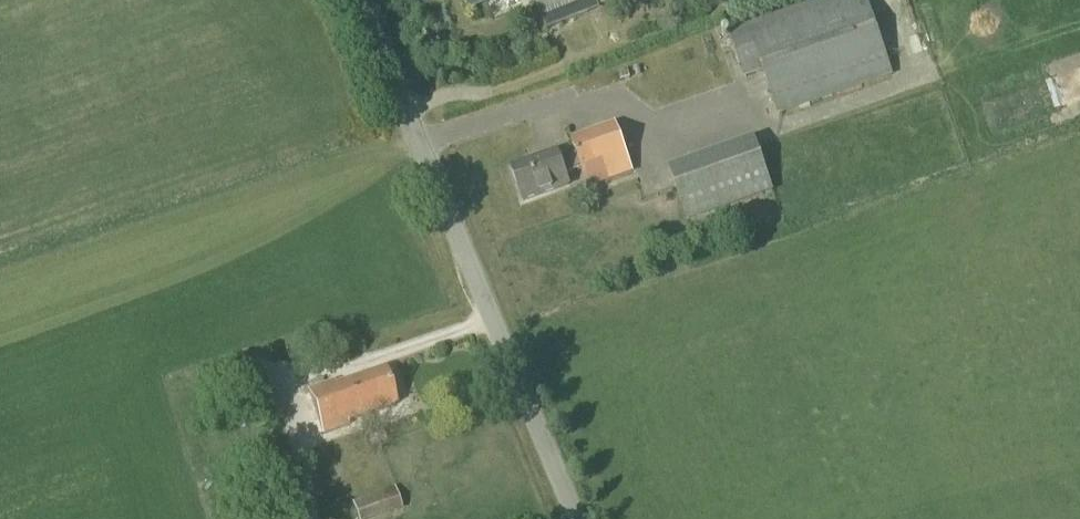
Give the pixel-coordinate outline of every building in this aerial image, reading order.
[(545,31),(600,10),(599,7),(607,4),(608,6),(619,1),(618,0),(619,0),(533,0),(545,31)] [(867,0),(816,0),(727,31),(744,79),(762,73),(777,116),(893,76),(867,0)] [(627,70),(618,73),(621,82),(630,80),(627,70)] [(631,172),(614,125),(571,140),(577,157),(561,163),(557,153),(511,169),(522,201),(568,185),(565,176),(581,170),(583,175),(587,188),(605,182),(631,172)] [(687,223),(772,194),(754,143),(670,172),(687,223)] [(288,360),(301,357),(298,347),(286,350),(288,360)] [(397,406),(384,370),(336,386),(334,383),(308,392),(323,435),(348,426),(347,423),(397,406)] [(403,511),(394,487),(352,503),(357,518),(379,518),(403,511)]
